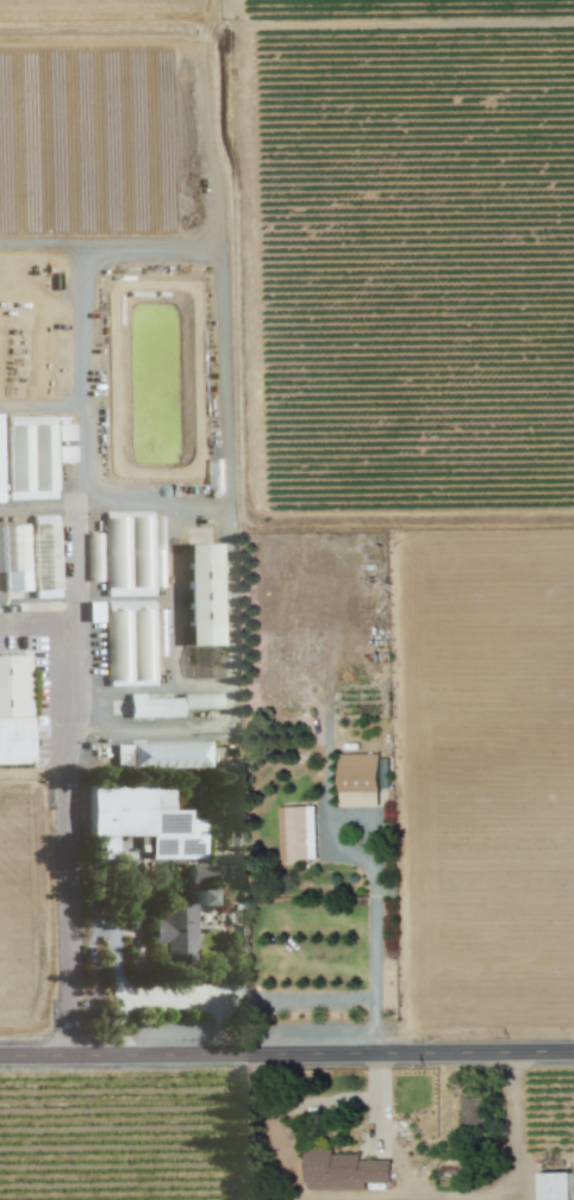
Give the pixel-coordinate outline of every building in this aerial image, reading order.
[(8,500),(55,499),(54,463),(73,463),(72,447),(53,447),(53,426),(6,427),(8,500)] [(45,563),(57,562),(55,516),(32,517),(34,565),(45,564),(45,563)] [(25,525),(0,526),(0,573),(3,573),(4,591),(27,591),(25,525)] [(185,545),(187,646),(219,645),(217,544),(185,545)] [(26,656),(0,656),(0,765),(29,764),(26,656)] [(180,699),(142,700),(142,694),(128,694),(129,718),(181,717),(180,699)] [(219,708),(219,694),(181,695),(182,709),(219,708)] [(114,744),(115,772),(209,769),(208,742),(114,744)] [(339,807),(379,807),(378,754),(338,754),(339,807)] [(89,784),(87,854),(112,854),(113,836),(149,836),(149,859),(202,860),(203,820),(185,820),(185,810),(169,810),(169,786),(89,784)] [(315,837),(314,806),(278,807),(279,860),(308,859),(308,837),(315,837)] [(191,882),(216,882),(215,864),(190,865),(191,882)] [(193,905),(206,905),(206,890),(190,890),(190,904),(160,904),(160,921),(152,921),(152,945),(162,945),(163,956),(170,956),(170,963),(194,962),(193,905)] [(482,1095),(462,1095),(461,1123),(482,1124),(482,1095)] [(304,1189),(366,1190),(366,1183),(390,1183),(390,1160),(360,1160),(360,1154),(333,1154),(333,1149),(305,1149),(304,1189)] [(571,1173),(539,1173),(540,1199),(571,1199),(571,1173)]
